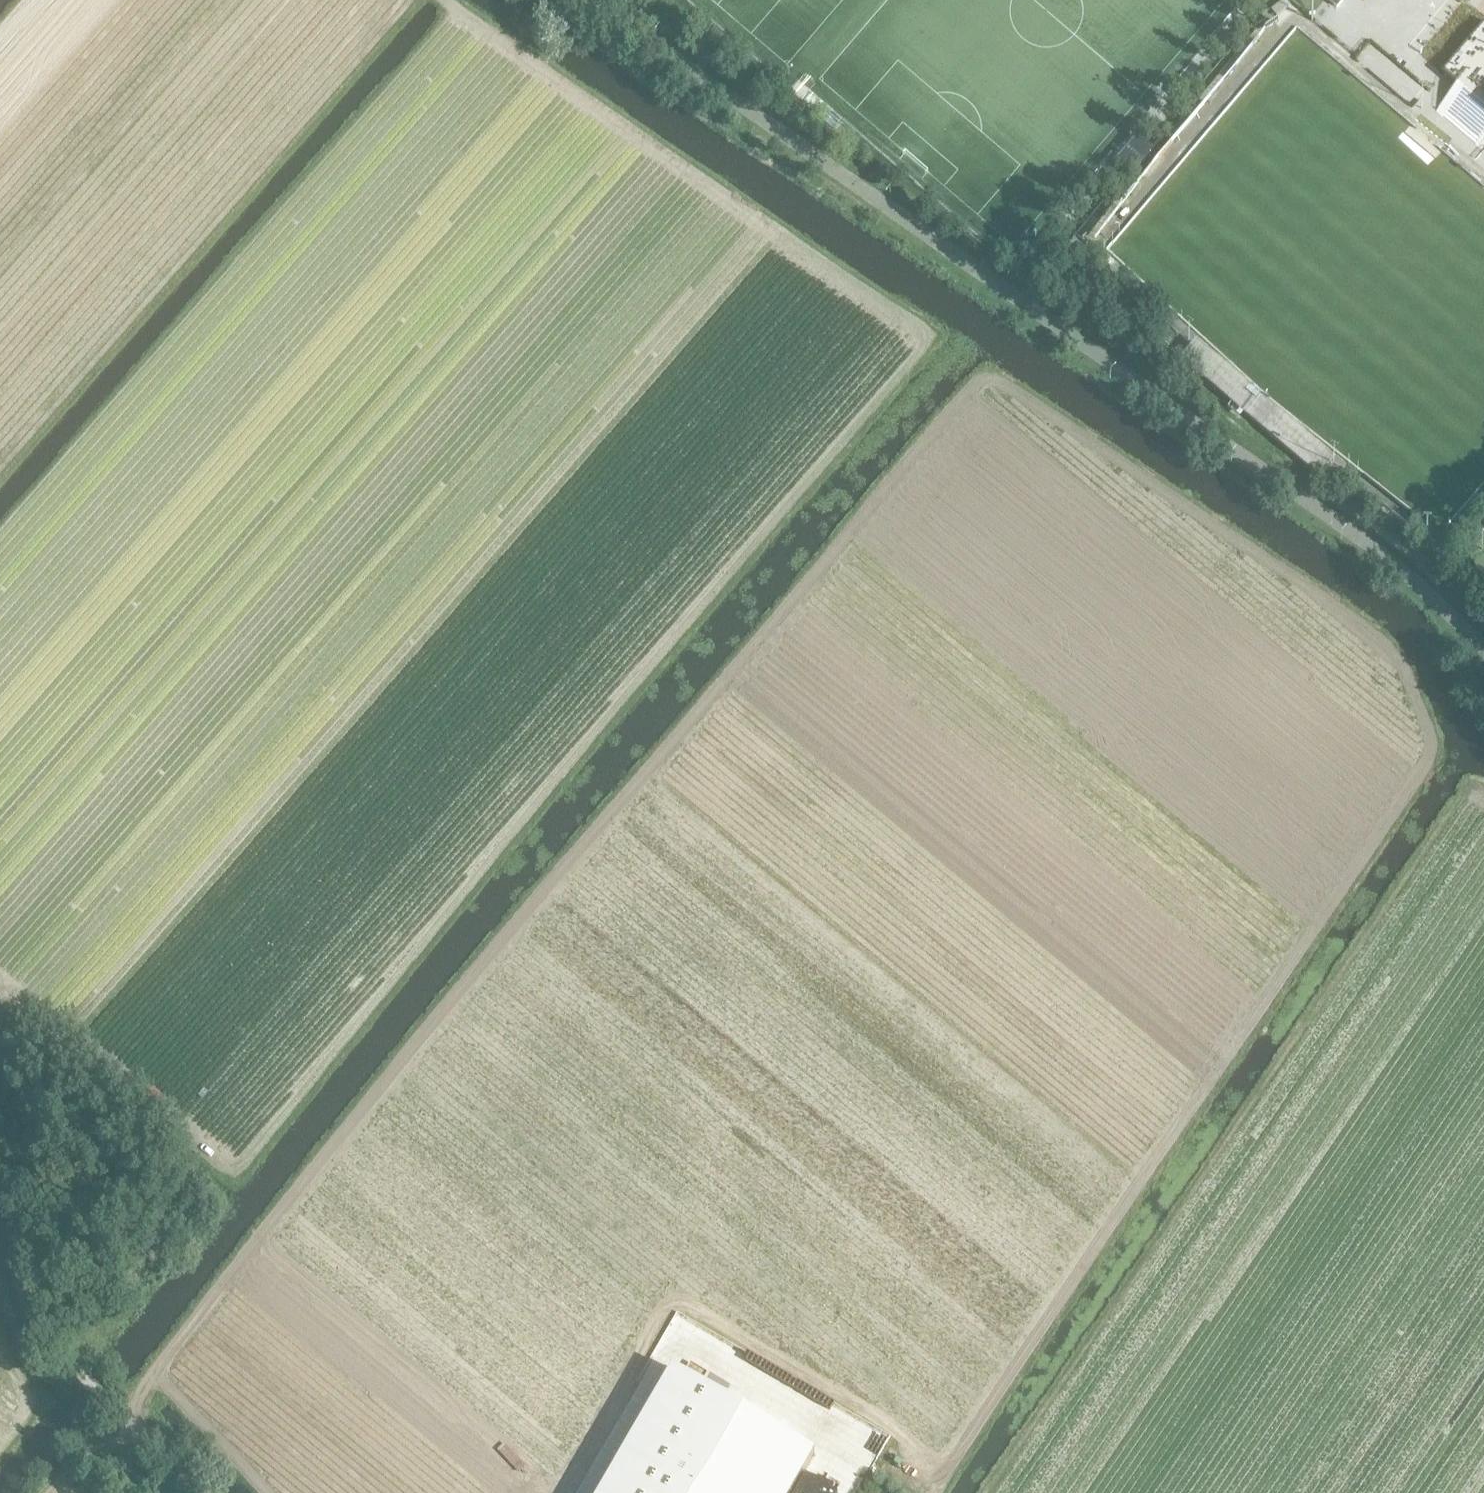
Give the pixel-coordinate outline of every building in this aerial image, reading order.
[(1344,0),(1332,0),(1330,2),(1338,8),(1344,0)] [(1440,72),(1443,74),(1457,86),(1483,109),(1483,21),(1483,20),(1440,72)] [(1179,335),(1170,324),(1159,333),(1168,344),(1179,335)] [(1315,479),(1331,459),(1192,341),(1176,360),(1315,479)] [(815,1452),(673,1369),(601,1492),(791,1492),(815,1452)]
